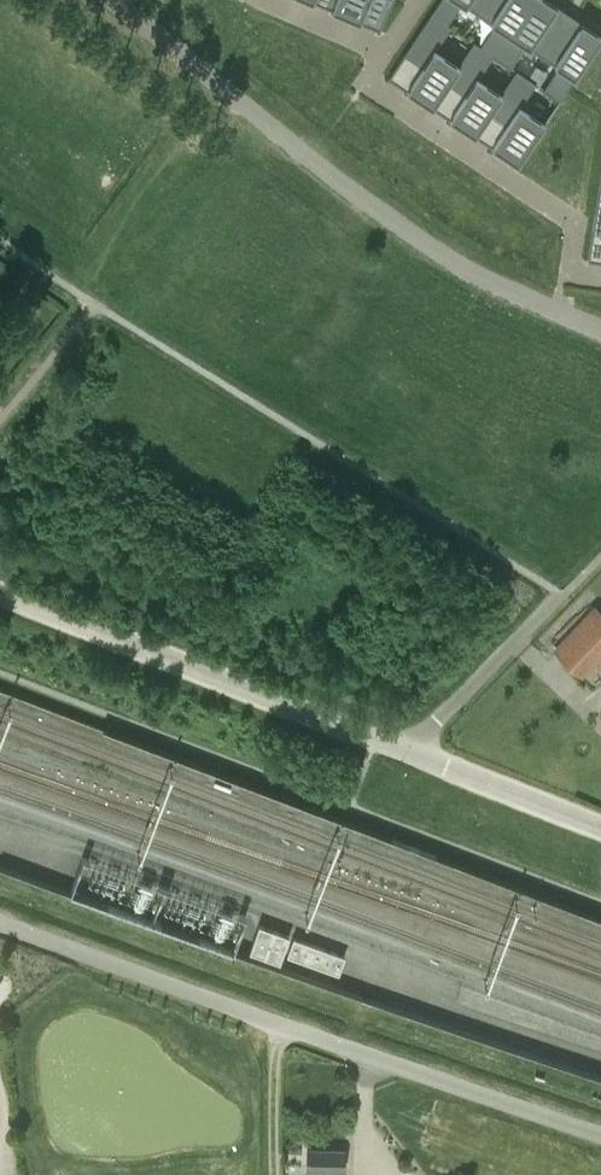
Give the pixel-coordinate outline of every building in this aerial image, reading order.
[(331,8),(360,21),(369,0),(335,0),(331,8)] [(447,24),(463,0),(479,11),(486,0),(440,0),(431,14),(447,24)] [(479,11),(496,22),(480,45),(480,46),(491,54),(495,56),(532,0),(486,0),(479,11)] [(570,13),(569,13),(565,19),(553,11),(557,5),(550,0),(532,0),(495,56),(511,67),(527,42),(543,53),(570,13)] [(570,13),(543,53),(560,64),(544,88),(560,99),(600,37),(600,34),(582,21),(577,28),(566,20),(570,13)] [(447,24),(431,14),(405,56),(421,67),(406,89),(432,107),(447,84),(447,83),(459,64),(458,64),(435,48),(449,26),(447,24)] [(475,135),(490,112),(489,112),(502,93),(501,92),(477,76),(491,54),(480,46),(480,45),(474,41),(473,42),(458,64),(459,64),(447,83),(447,84),(464,95),(449,117),(475,135)] [(489,112),(490,112),(506,123),(491,146),(517,163),(545,121),(521,105),(536,82),(528,77),(516,69),(515,70),(501,92),(502,93),(489,112)] [(599,183),(592,232),(600,234),(600,183),(599,183)] [(581,673),(600,652),(600,612),(595,606),(555,648),(581,673)] [(335,1171),(344,1171),(345,1147),(306,1146),(306,1169),(320,1169),(320,1174),(335,1174),(335,1171)]
